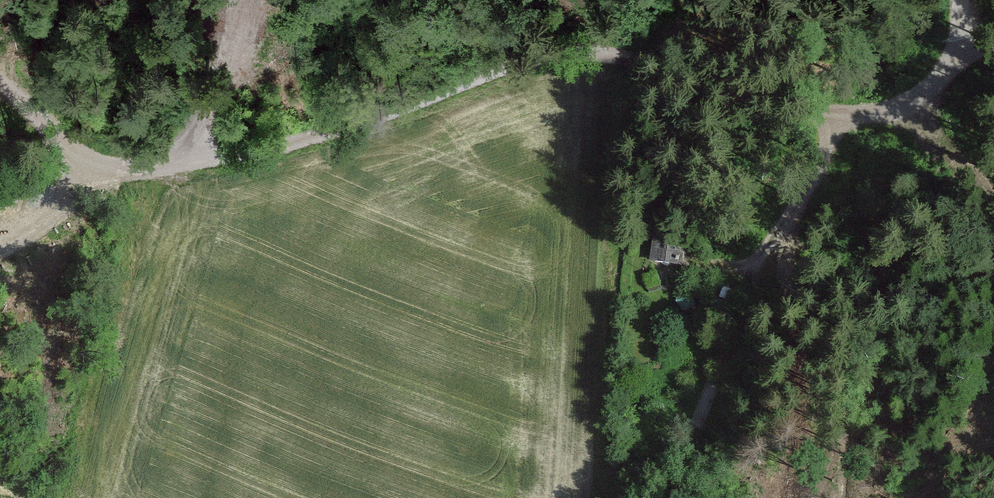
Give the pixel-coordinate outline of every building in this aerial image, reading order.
[(685,234),(652,231),(649,262),(682,265),(685,234)]
